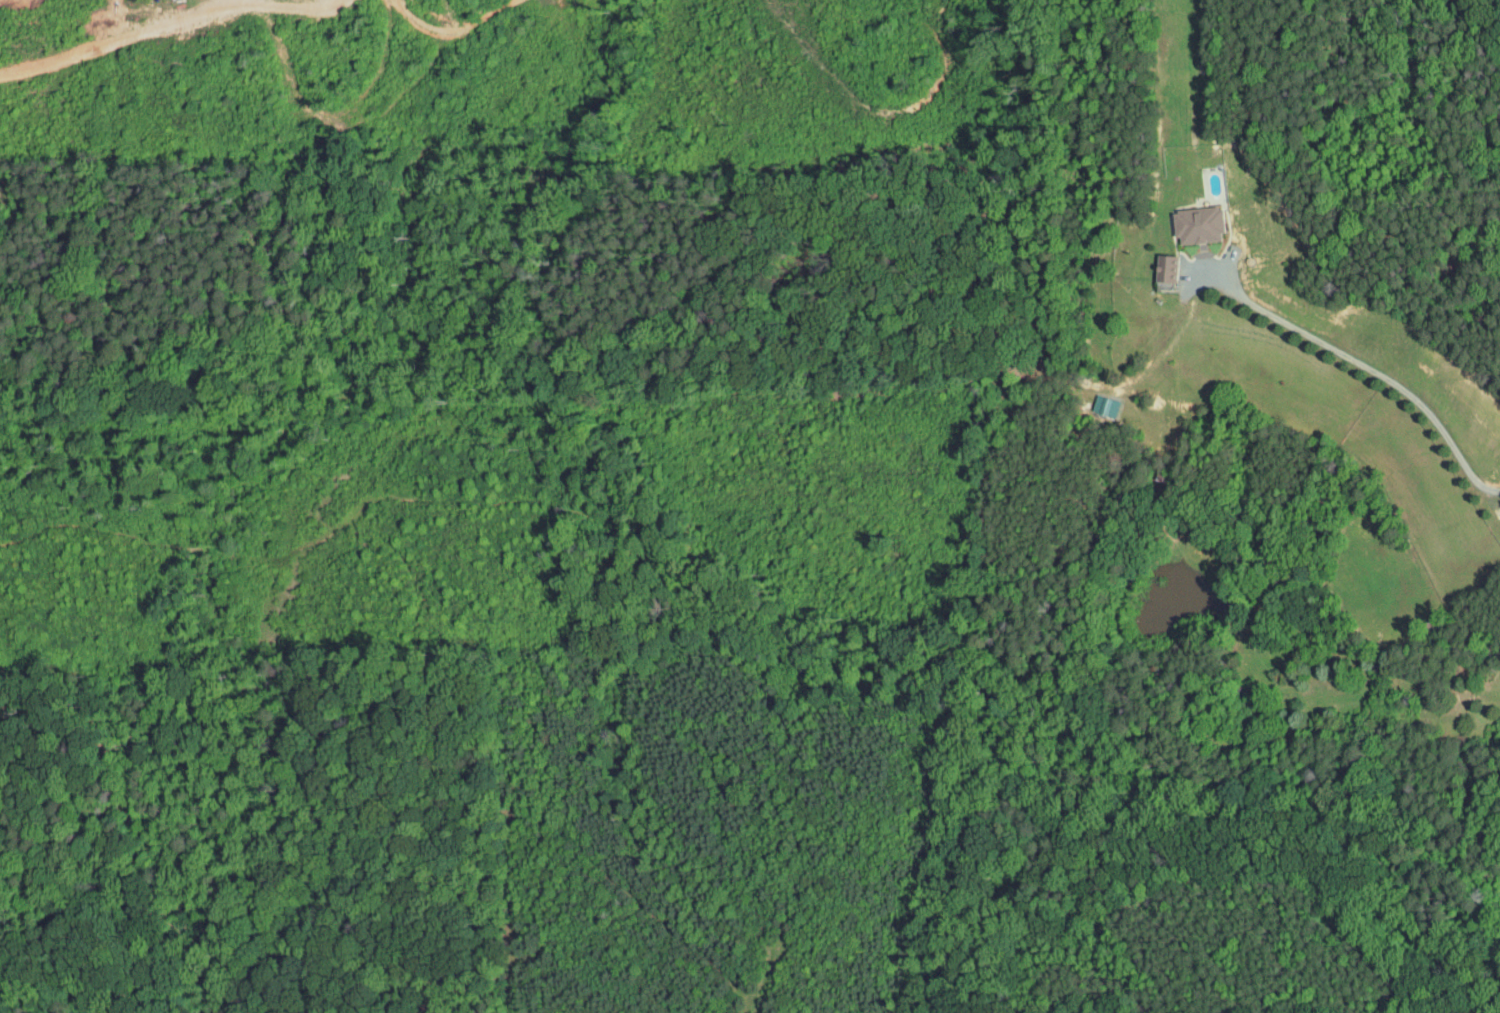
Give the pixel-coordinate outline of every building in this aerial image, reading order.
[(1206,200),(1158,205),(1162,239),(1209,234),(1206,200)]
